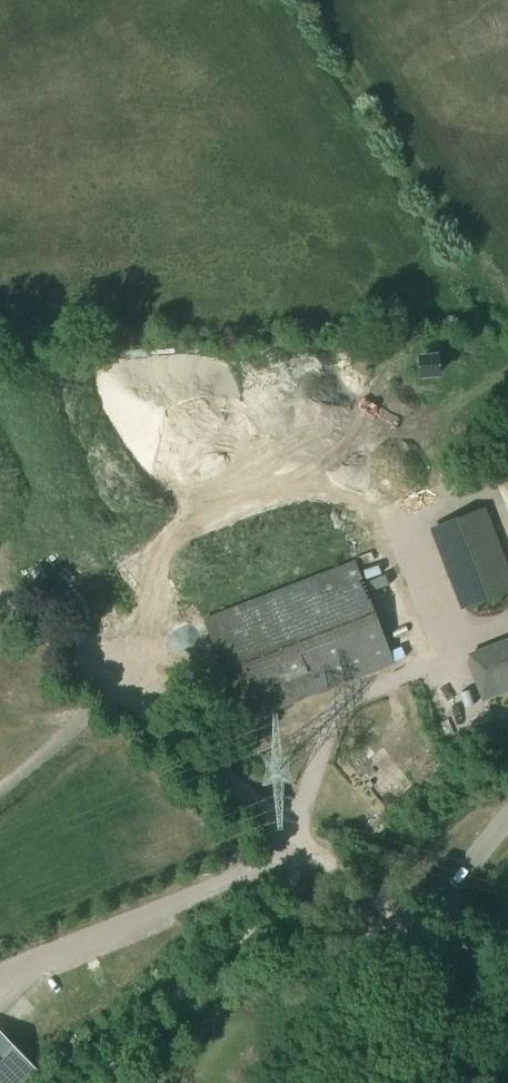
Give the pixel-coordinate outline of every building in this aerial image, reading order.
[(436,359),(417,361),(419,386),(439,384),(436,359)] [(432,527),(462,606),(507,588),(507,576),(481,508),(432,527)] [(244,722),(401,663),(362,561),(206,620),(244,722)] [(490,653),(471,661),(486,699),(507,690),(507,659),(495,664),(490,653)] [(33,1070),(0,1036),(0,1082),(19,1082),(33,1070)]
